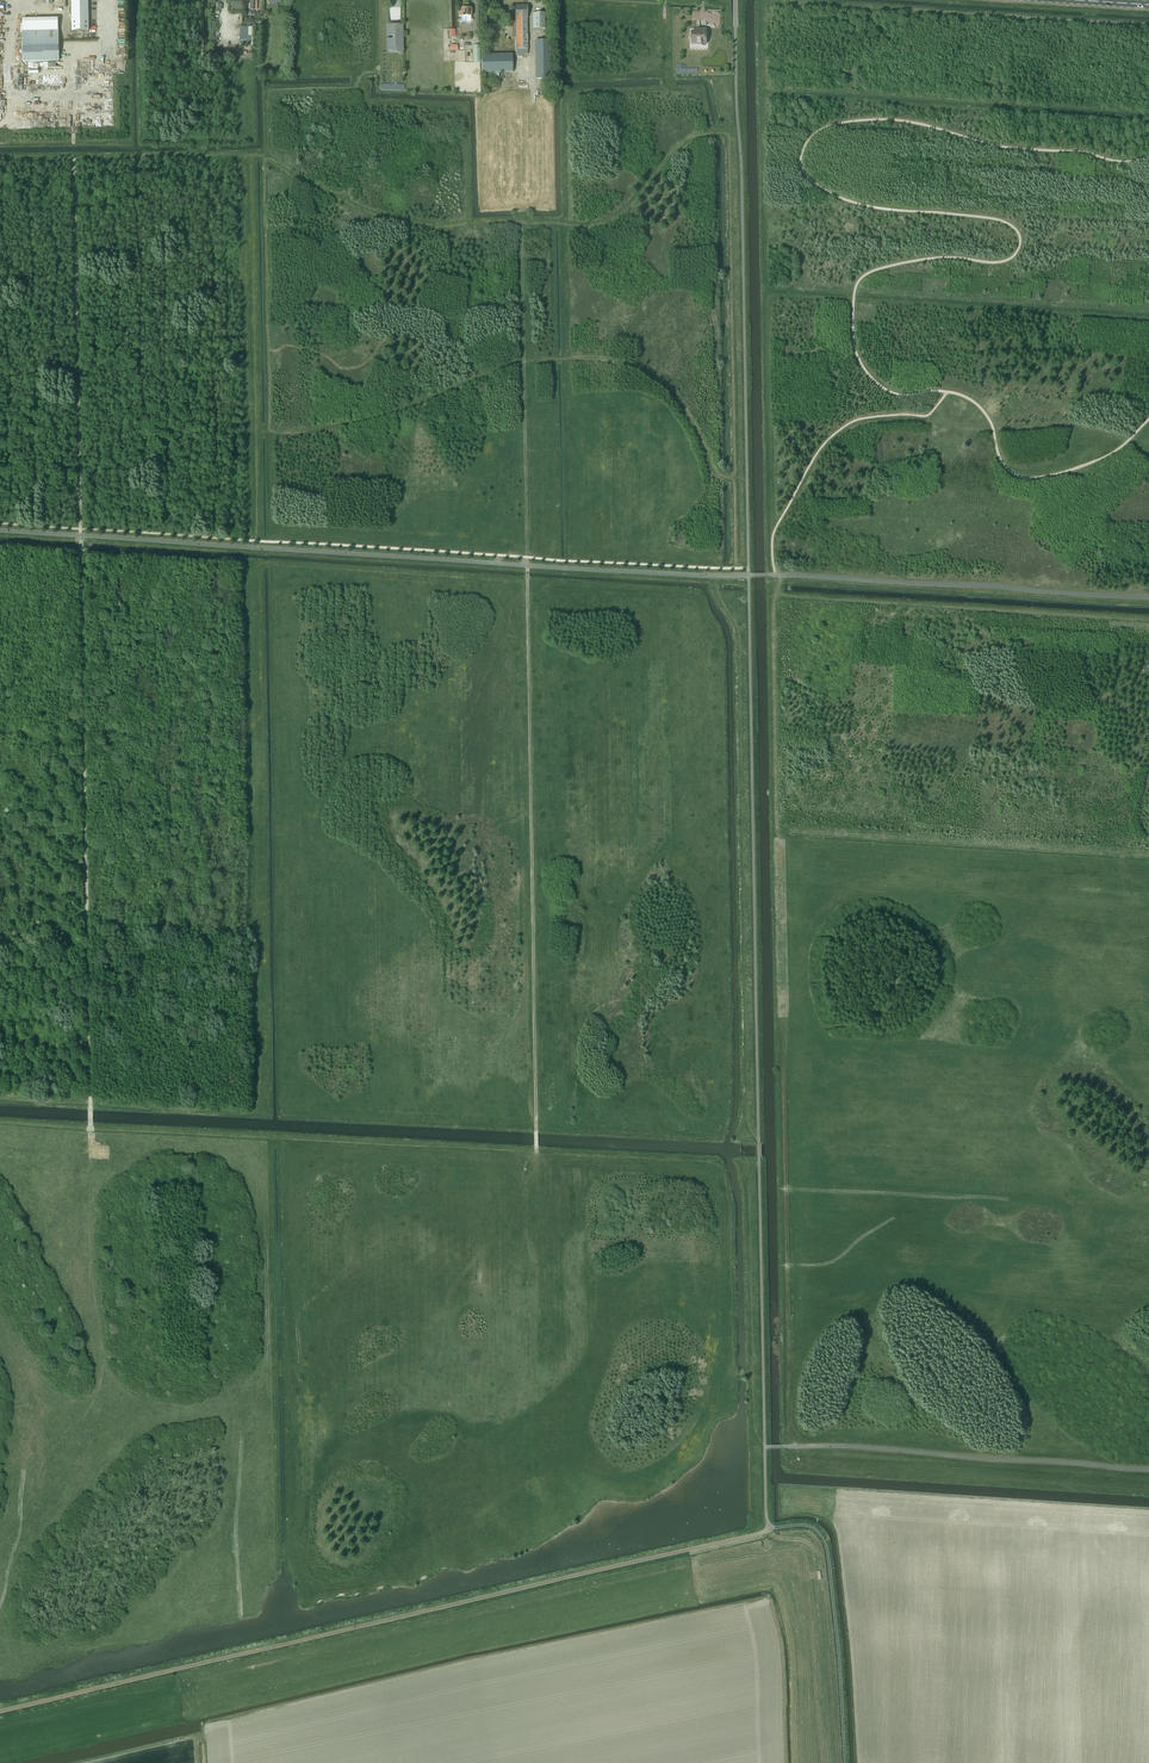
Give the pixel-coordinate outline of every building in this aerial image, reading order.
[(72,31),(88,30),(88,0),(71,0),(72,31)] [(516,16),(511,16),(511,23),(516,24),(516,54),(527,54),(527,6),(516,6),(516,16)] [(459,17),(461,17),(461,23),(464,23),(464,20),(465,20),(465,17),(471,17),(471,9),(462,8),(462,11),(462,12),(459,12),(459,17)] [(533,29),(544,29),(544,14),(533,14),(533,29)] [(387,25),(387,35),(394,35),(394,39),(387,39),(387,49),(388,50),(388,53),(398,53),(403,54),(403,25),(387,25)] [(691,44),(701,44),(701,45),(702,46),(703,46),(704,46),(705,45),(705,44),(707,44),(707,29),(695,29),(695,31),(691,31),(691,44)] [(22,32),(23,62),(59,61),(58,31),(22,32)] [(535,40),(535,78),(549,78),(549,40),(535,40)] [(481,54),(481,73),(513,73),(512,54),(481,54)]
